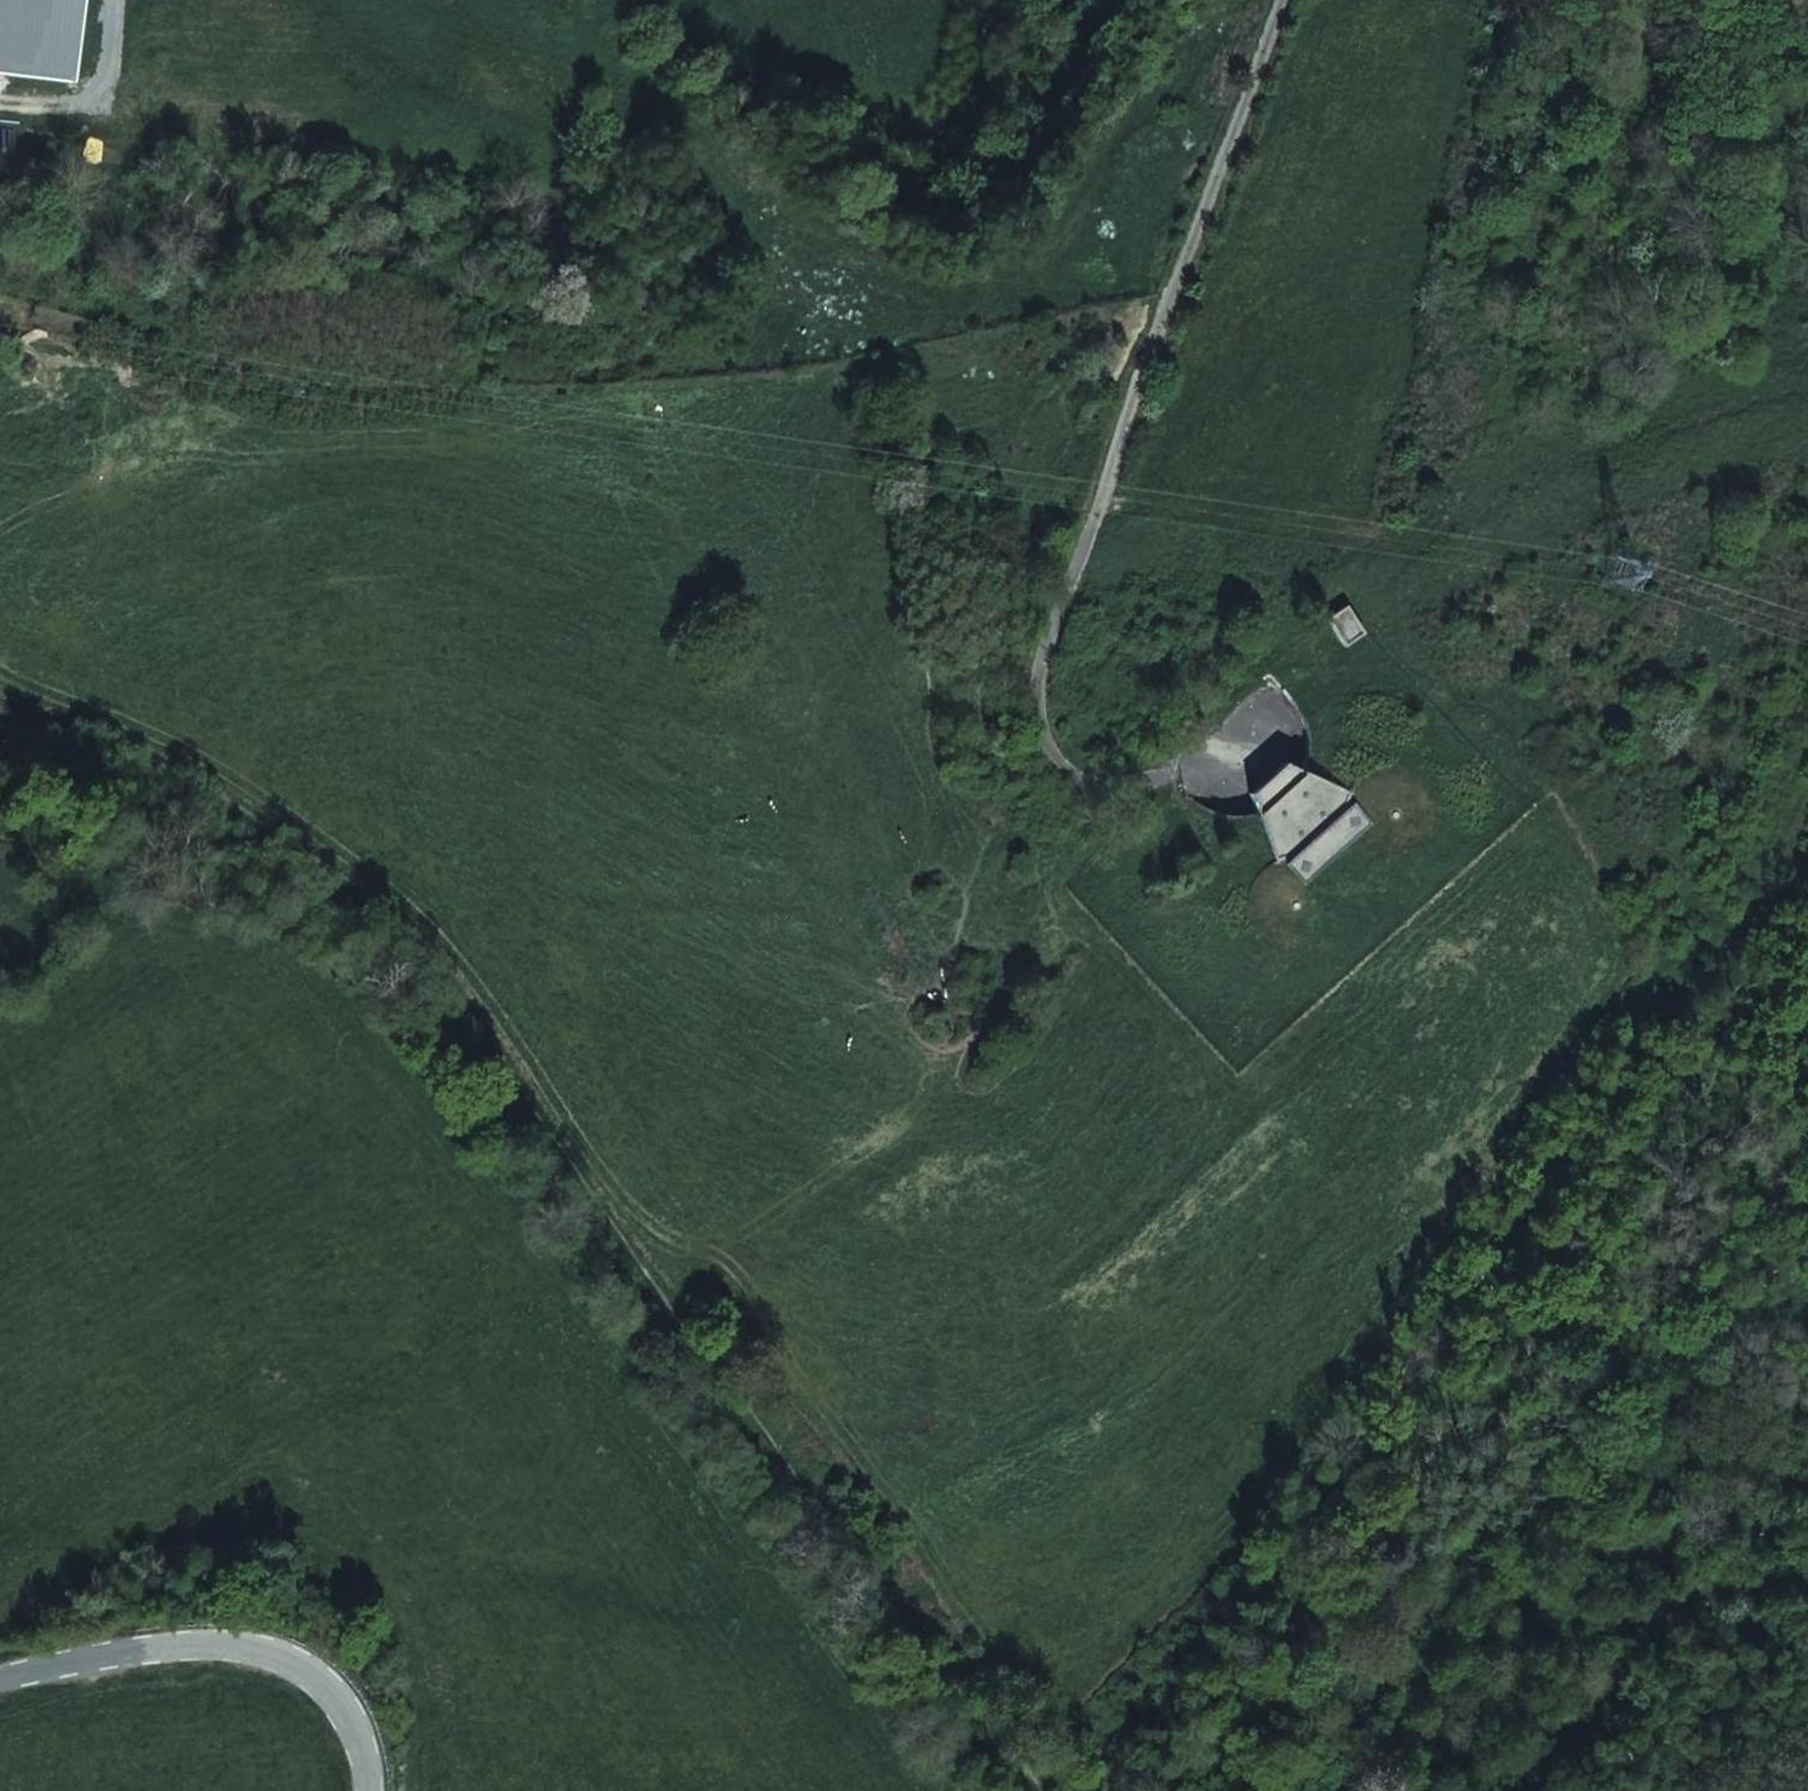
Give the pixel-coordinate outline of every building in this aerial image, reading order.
[(75,83),(85,0),(0,0),(0,74),(75,83)] [(1251,795),(1275,863),(1290,859),(1284,865),(1303,886),(1370,824),(1352,804),(1345,810),(1349,794),(1286,765),(1251,795)]
